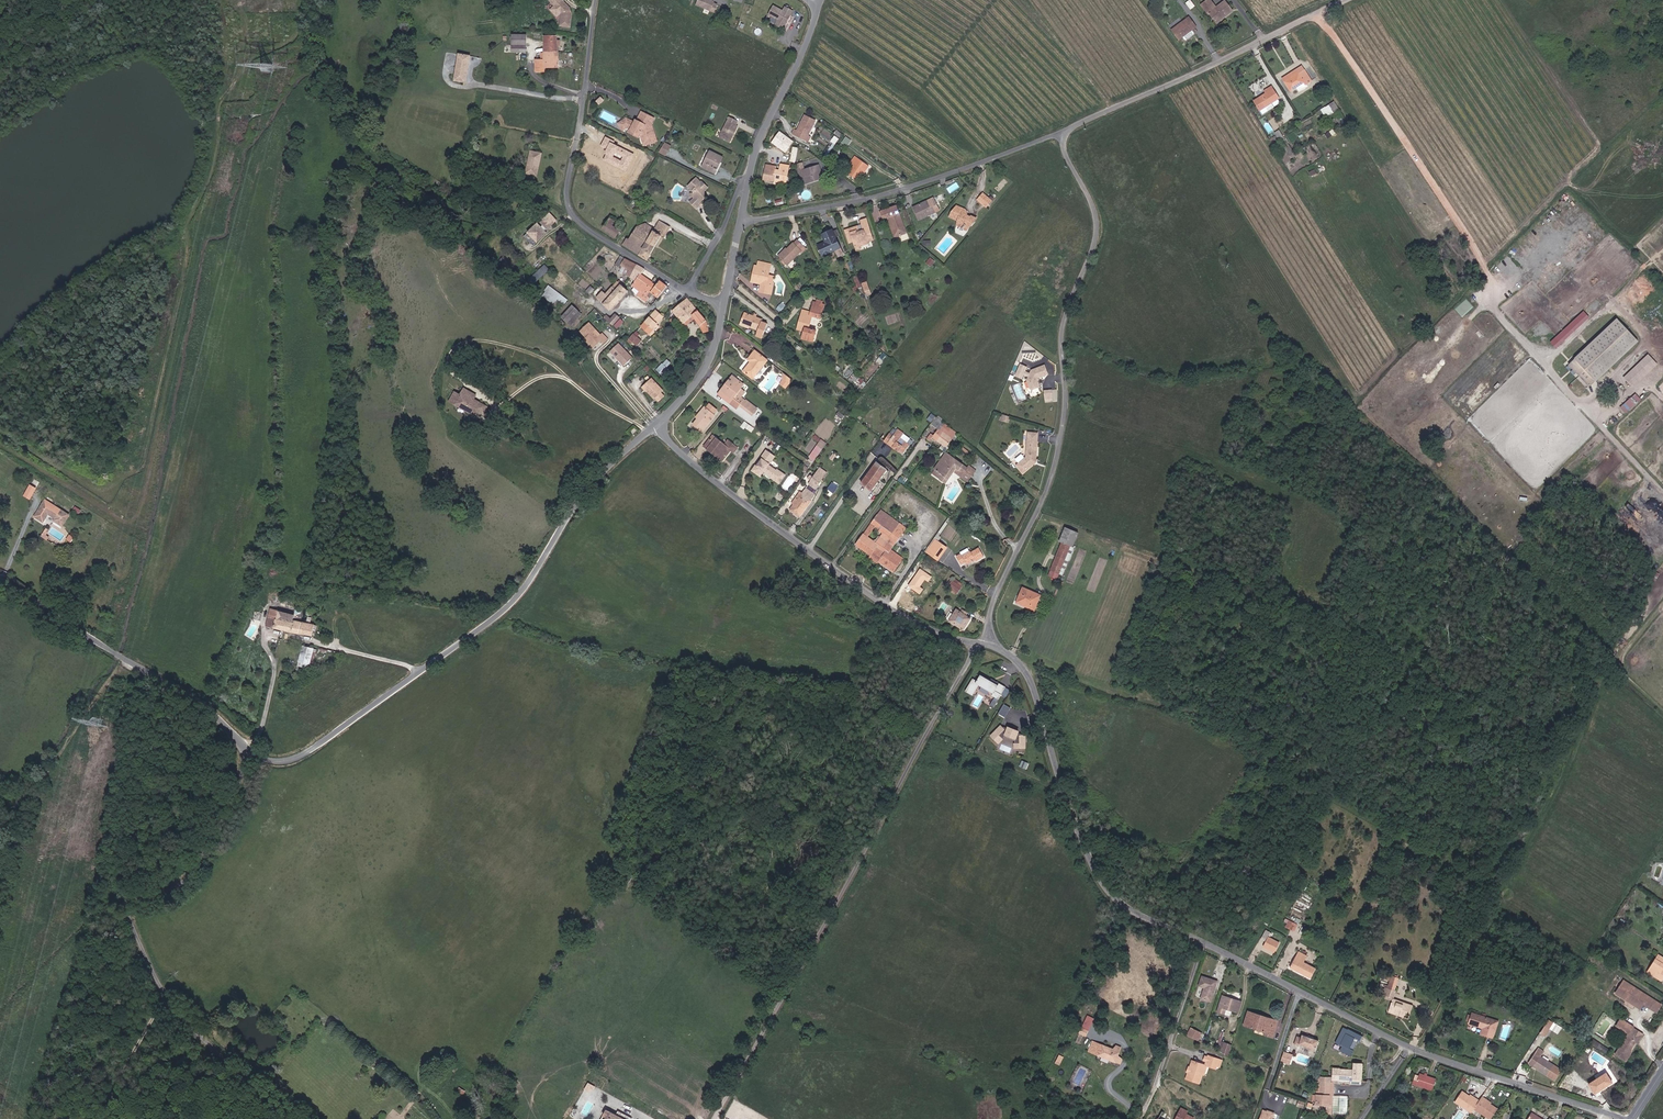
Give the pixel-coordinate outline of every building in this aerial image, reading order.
[(570,28),(573,11),(562,0),(556,0),(552,4),(561,15),(560,26),(570,28)] [(710,3),(712,0),(694,0),(689,12),(707,20),(713,5),(710,3)] [(1207,4),(1199,10),(1206,20),(1208,19),(1215,27),(1221,22),(1222,24),(1232,17),(1224,7),(1215,14),(1207,4)] [(1195,12),(1191,7),(1186,10),(1191,16),(1195,12)] [(778,33),(785,15),(777,11),(775,16),(765,12),(761,21),(771,25),(769,29),(778,33)] [(1191,33),(1190,32),(1194,29),(1189,21),(1171,34),(1177,41),(1181,38),(1183,41),(1185,41),(1192,36),(1192,35),(1191,33)] [(525,34),(512,34),(511,52),(525,52),(525,34)] [(543,52),(559,52),(557,36),(544,36),(543,52)] [(545,69),(559,68),(559,52),(543,52),(543,60),(535,59),(535,73),(545,72),(545,69)] [(466,84),(470,56),(458,53),(453,82),(466,84)] [(1280,82),(1282,85),(1301,73),(1299,70),(1280,82)] [(1301,73),(1282,85),(1288,95),(1294,91),(1296,94),(1303,89),(1302,88),(1308,84),(1301,73)] [(1261,99),(1248,107),(1255,117),(1260,113),(1263,117),(1271,112),(1268,108),(1276,103),(1270,93),(1265,96),(1264,94),(1259,97),(1261,99)] [(1335,101),(1321,109),(1326,118),(1340,110),(1335,101)] [(655,143),(649,129),(652,123),(639,116),(635,125),(632,127),(624,123),(620,127),(624,133),(629,135),(632,138),(635,140),(639,140),(642,148),(645,149),(654,146),(655,143)] [(806,138),(809,141),(820,125),(810,118),(800,132),(799,131),(796,135),(804,141),(806,138)] [(1338,118),(1327,125),(1330,129),(1341,122),(1338,118)] [(734,139),(735,139),(739,132),(737,131),(739,126),(730,122),(720,142),(731,147),(734,141),(733,141),(734,139)] [(1287,162),(1293,159),(1278,135),(1272,139),(1287,162)] [(660,157),(664,160),(671,149),(666,146),(660,157)] [(793,160),(794,156),(795,153),(785,150),(782,157),(793,160)] [(697,170),(700,171),(708,156),(704,154),(697,170)] [(717,164),(719,165),(721,162),(708,156),(700,171),(713,178),(715,173),(713,172),(717,164)] [(860,182),(866,173),(871,166),(859,158),(854,166),(857,168),(852,176),(860,182)] [(522,181),(533,183),(538,161),(527,159),(522,181)] [(775,183),(787,184),(790,171),(782,170),(781,174),(777,174),(777,170),(767,168),(765,183),(775,185),(775,183)] [(809,185),(824,180),(820,168),(806,173),(804,168),(798,170),(802,179),(806,177),(809,185)] [(704,199),(704,195),(707,192),(701,185),(701,186),(697,181),(688,189),(693,195),(692,203),(688,206),(694,212),(699,209),(697,208),(705,200),(704,199)] [(971,203),(977,207),(981,201),(976,197),(971,203)] [(977,207),(980,209),(985,203),(981,201),(977,207)] [(914,224),(932,217),(930,212),(925,214),(923,210),(922,207),(909,213),(914,224)] [(893,242),(903,239),(891,210),(875,216),(879,224),(883,222),(887,233),(889,232),(891,236),(893,242)] [(615,216),(629,226),(632,221),(618,211),(615,216)] [(970,222),(965,220),(964,223),(958,220),(960,216),(950,212),(944,222),(952,225),(950,229),(957,232),(960,229),(964,230),(970,222)] [(625,233),(629,226),(615,216),(606,229),(619,238),(624,232),(625,233)] [(665,237),(667,239),(675,227),(664,220),(660,227),(651,222),(646,230),(640,227),(636,234),(658,249),(665,237)] [(541,235),(550,229),(544,221),(533,228),(536,232),(533,233),(530,229),(519,237),(527,248),(538,240),(535,237),(538,235),(541,235)] [(864,249),(871,247),(863,227),(856,229),(860,238),(855,239),(854,238),(847,240),(851,249),(855,248),(856,251),(864,248),(864,249)] [(634,252),(651,263),(658,249),(636,234),(633,240),(639,244),(634,252)] [(847,251),(851,249),(847,240),(846,236),(842,237),(847,251)] [(820,265),(838,257),(832,245),(829,239),(820,243),(824,251),(815,255),(820,265)] [(627,247),(634,252),(639,244),(633,240),(632,240),(627,247)] [(786,271),(787,272),(801,258),(803,260),(806,255),(797,248),(794,252),(792,251),(784,260),(782,258),(777,263),(782,267),(786,271)] [(627,279),(633,267),(620,259),(616,267),(626,273),(624,277),(627,279)] [(545,264),(529,279),(534,285),(550,269),(545,264)] [(645,292),(650,284),(639,277),(642,272),(633,267),(627,279),(633,284),(630,288),(636,293),(634,296),(642,302),(646,305),(649,300),(647,299),(650,295),(650,294),(645,292)] [(767,292),(768,286),(768,282),(770,271),(757,269),(756,274),(755,285),(752,285),(752,290),(762,291),(761,299),(773,299),(774,292),(767,292)] [(853,277),(857,286),(854,287),(855,290),(862,287),(857,275),(853,277)] [(867,280),(862,282),(866,296),(872,294),(867,280)] [(656,288),(650,284),(645,292),(650,294),(650,295),(651,296),(657,300),(665,290),(658,285),(656,288)] [(542,295),(557,306),(559,302),(564,305),(569,299),(549,285),(542,295)] [(616,305),(625,295),(615,286),(610,290),(615,294),(611,300),(616,305)] [(609,315),(616,305),(611,300),(615,294),(610,290),(603,298),(601,301),(598,298),(594,302),(609,315)] [(672,315),(677,322),(692,309),(686,302),(672,315)] [(573,304),(561,317),(571,326),(583,314),(573,304)] [(705,325),(702,321),(692,309),(677,322),(682,328),(691,320),(700,329),(702,335),(708,334),(705,325)] [(805,348),(815,349),(816,340),(809,339),(812,324),(821,325),(823,310),(812,309),(811,319),(807,319),(806,325),(801,325),(799,339),(806,340),(805,348)] [(1557,349),(1591,317),(1584,310),(1551,342),(1557,349)] [(662,320),(655,312),(640,328),(647,335),(652,331),(651,330),(662,320)] [(1569,365),(1591,388),(1640,340),(1618,318),(1569,365)] [(616,324),(613,321),(611,323),(607,319),(604,322),(609,326),(610,325),(613,328),(616,324)] [(756,341),(763,342),(767,327),(760,326),(760,325),(740,319),(738,328),(758,333),(756,341)] [(594,331),(588,324),(580,332),(586,339),(583,341),(591,349),(600,342),(602,344),(606,340),(601,335),(597,339),(592,333),(594,331)] [(640,344),(632,337),(628,342),(631,345),(635,349),(640,344)] [(631,358),(617,344),(607,355),(621,369),(631,358)] [(884,352),(877,360),(883,364),(889,356),(884,352)] [(662,358),(666,362),(672,357),(668,353),(662,358)] [(1648,353),(1624,377),(1633,387),(1658,363),(1648,353)] [(745,375),(754,383),(767,366),(755,357),(750,364),(753,367),(745,375)] [(740,368),(743,370),(750,362),(747,360),(740,368)] [(1023,383),(1028,372),(1022,369),(1017,380),(1023,383)] [(1050,379),(1046,370),(1034,375),(1030,385),(1032,393),(1034,394),(1040,391),(1041,389),(1040,386),(1040,385),(1038,384),(1040,382),(1041,382),(1042,382),(1050,379)] [(786,389),(791,383),(791,381),(791,378),(787,375),(779,384),(786,389)] [(734,404),(732,402),(743,389),(732,379),(729,383),(732,385),(727,392),(724,389),(721,393),(726,398),(724,401),(731,407),(734,404)] [(657,397),(658,395),(646,382),(638,389),(643,394),(642,396),(649,404),(650,402),(654,406),(660,400),(657,397)] [(724,389),(727,392),(732,385),(729,383),(724,389)] [(455,390),(449,402),(481,419),(488,405),(475,399),(478,394),(464,387),(461,393),(455,390)] [(1636,393),(1620,407),(1626,414),(1642,399),(1636,393)] [(712,415),(715,411),(709,405),(705,409),(712,415)] [(693,427),(700,433),(714,416),(712,415),(705,409),(704,408),(697,416),(700,419),(697,422),(693,427)] [(932,422),(936,415),(931,413),(928,420),(932,422)] [(901,441),(903,439),(895,432),(893,435),(901,441)] [(948,451),(955,441),(945,432),(942,436),(940,435),(936,441),(933,439),(930,443),(931,444),(934,441),(948,451)] [(910,451),(900,443),(901,441),(893,435),(884,445),(888,449),(890,447),(895,451),(894,453),(898,457),(899,455),(904,459),(910,451)] [(1037,463),(1039,438),(1030,437),(1028,461),(1018,470),(1025,478),(1035,468),(1037,463)] [(821,438),(808,457),(814,461),(827,442),(821,438)] [(710,455),(720,463),(727,454),(710,440),(706,444),(709,446),(704,453),(708,457),(710,455)] [(701,451),(704,453),(709,446),(706,444),(701,451)] [(730,456),(734,451),(727,446),(723,450),(730,456)] [(718,465),(720,463),(710,455),(708,457),(718,465)] [(774,475),(773,476),(766,470),(773,462),(764,455),(758,463),(759,464),(757,466),(756,466),(748,476),(753,479),(755,476),(758,479),(760,477),(767,482),(767,483),(775,490),(782,481),(774,475)] [(819,471),(824,474),(834,462),(829,458),(819,471)] [(948,488),(956,476),(969,486),(976,476),(971,472),(970,474),(948,458),(937,473),(938,474),(935,479),(948,488)] [(859,488),(870,495),(887,474),(876,466),(859,488)] [(870,495),(873,497),(889,476),(887,474),(870,495)] [(809,484),(816,490),(822,483),(814,477),(809,484)] [(827,489),(834,493),(839,486),(832,482),(827,489)] [(30,483),(24,495),(31,499),(38,487),(30,483)] [(789,514),(797,521),(810,505),(801,499),(789,514)] [(1631,504),(1626,510),(1636,517),(1641,511),(1631,504)] [(69,536),(77,524),(53,509),(45,521),(53,526),(56,522),(62,526),(60,530),(69,536)] [(886,555),(903,533),(877,514),(851,549),(889,577),(899,565),(886,555)] [(1626,515),(1621,523),(1642,536),(1647,529),(1626,515)] [(1053,566),(1062,570),(1077,534),(1067,530),(1061,543),(1063,544),(1053,566)] [(933,552),(942,559),(948,551),(940,544),(933,552)] [(939,563),(942,559),(933,552),(930,556),(939,563)] [(976,565),(977,566),(985,562),(980,553),(972,557),(971,555),(963,560),(962,558),(957,561),(961,570),(965,568),(967,569),(976,565)] [(956,598),(960,592),(951,585),(947,591),(950,593),(954,596),(956,598)] [(1024,607),(1033,611),(1039,596),(1022,589),(1017,600),(1026,604),(1024,607)] [(962,631),(973,614),(964,608),(964,607),(962,606),(958,603),(946,621),(962,631)] [(305,625),(298,623),(301,612),(295,611),(293,618),(291,626),(284,625),(282,631),(310,639),(312,629),(308,628),(309,622),(306,621),(305,625)] [(284,625),(291,626),(293,618),(269,612),(265,627),(282,631),(284,625)] [(296,665),(309,668),(313,651),(301,648),(296,665)] [(1002,688),(996,685),(995,687),(977,677),(973,684),(969,681),(962,694),(970,698),(975,688),(990,696),(996,700),(1002,688)] [(999,714),(1005,717),(1011,707),(1004,703),(999,714)] [(1015,749),(1027,749),(1026,735),(1020,735),(1020,728),(1002,729),(1002,733),(992,734),(993,742),(1014,741),(1015,749)] [(1291,935),(1295,937),(1300,930),(1295,927),(1293,931),(1291,935)] [(1266,941),(1270,930),(1266,929),(1262,939),(1266,941)] [(1275,952),(1281,942),(1269,935),(1263,946),(1275,952)] [(1308,983),(1313,972),(1301,966),(1305,959),(1296,955),(1287,972),(1308,983)] [(1662,968),(1662,960),(1657,957),(1649,971),(1658,976),(1656,979),(1661,982),(1662,979),(1662,970),(1662,968)] [(1656,979),(1658,976),(1649,971),(1647,973),(1656,979)] [(1198,1000),(1208,1003),(1214,984),(1200,978),(1197,988),(1202,989),(1198,1000)] [(1388,986),(1396,989),(1398,981),(1391,979),(1388,986)] [(1655,1003),(1624,983),(1616,995),(1640,1011),(1643,1007),(1650,1011),(1655,1003)] [(1384,998),(1392,1001),(1396,989),(1388,986),(1384,998)] [(1224,1012),(1234,1015),(1237,1004),(1231,1002),(1230,1005),(1219,1002),(1215,1015),(1223,1017),(1224,1012)] [(1655,1003),(1650,1011),(1657,1015),(1662,1007),(1655,1003)] [(1405,1016),(1411,1018),(1415,1009),(1407,1006),(1406,1008),(1405,1008),(1404,1007),(1402,1006),(1400,1005),(1399,1005),(1399,1007),(1393,1005),(1390,1012),(1399,1015),(1398,1019),(1404,1021),(1405,1016)] [(1272,1031),(1263,1028),(1265,1022),(1253,1019),(1254,1016),(1245,1013),(1240,1027),(1259,1034),(1258,1036),(1268,1040),(1272,1031)] [(1087,1014),(1081,1029),(1089,1032),(1095,1017),(1087,1014)] [(1263,1028),(1272,1031),(1274,1023),(1254,1016),(1253,1019),(1265,1022),(1263,1028)] [(1481,1038),(1492,1041),(1497,1024),(1471,1017),(1469,1027),(1483,1031),(1481,1038)] [(1545,1038),(1553,1025),(1549,1022),(1540,1035),(1545,1038)] [(1635,1044),(1637,1045),(1642,1037),(1631,1030),(1632,1029),(1622,1023),(1618,1030),(1627,1036),(1621,1047),(1630,1053),(1635,1044)] [(1361,1041),(1364,1035),(1344,1026),(1336,1043),(1342,1045),(1340,1051),(1351,1056),(1358,1040),(1361,1041)] [(1185,1035),(1189,1037),(1193,1029),(1188,1027),(1185,1035)] [(1189,1037),(1196,1040),(1199,1032),(1193,1029),(1189,1037)] [(1295,1046),(1297,1046),(1300,1037),(1298,1036),(1297,1038),(1292,1037),(1289,1046),(1294,1048),(1295,1046)] [(1297,1046),(1310,1050),(1313,1041),(1308,1040),(1308,1042),(1304,1041),(1304,1039),(1300,1037),(1297,1046)] [(1216,1050),(1227,1055),(1231,1043),(1224,1041),(1222,1047),(1218,1045),(1216,1050)] [(1084,1056),(1095,1060),(1098,1051),(1087,1047),(1084,1056)] [(1614,1057),(1625,1064),(1632,1054),(1630,1053),(1621,1047),(1614,1057)] [(1117,1068),(1119,1062),(1115,1059),(1117,1052),(1112,1050),(1109,1055),(1098,1051),(1095,1060),(1117,1068)] [(1284,1051),(1281,1062),(1291,1064),(1294,1053),(1284,1051)] [(1206,1061),(1216,1064),(1219,1056),(1209,1053),(1206,1061)] [(1060,1065),(1064,1056),(1059,1054),(1055,1062),(1060,1065)] [(1542,1055),(1533,1069),(1557,1083),(1564,1072),(1545,1060),(1547,1058),(1542,1055)] [(1186,1079),(1200,1083),(1205,1064),(1192,1060),(1190,1064),(1192,1066),(1191,1072),(1188,1074),(1186,1079)] [(1359,1081),(1359,1072),(1359,1066),(1351,1066),(1351,1072),(1337,1071),(1336,1076),(1336,1083),(1348,1083),(1348,1080),(1356,1081),(1359,1081)] [(1595,1094),(1613,1084),(1607,1076),(1603,1077),(1602,1075),(1599,1076),(1601,1079),(1590,1086),(1595,1094)] [(1402,1091),(1425,1098),(1428,1087),(1409,1081),(1408,1085),(1404,1084),(1402,1091)] [(1316,1110),(1325,1110),(1326,1110),(1326,1108),(1326,1084),(1316,1084),(1316,1110)] [(1467,1115),(1473,1106),(1467,1102),(1466,1105),(1453,1097),(1446,1107),(1464,1118),(1467,1115)] [(1491,1117),(1477,1108),(1479,1104),(1476,1102),(1473,1106),(1467,1115),(1473,1118),(1490,1118),(1491,1117)]
